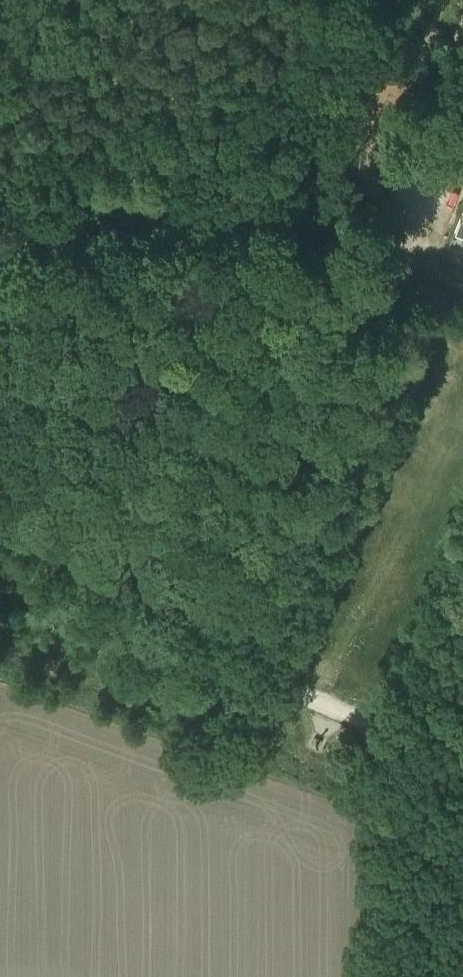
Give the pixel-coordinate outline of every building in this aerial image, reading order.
[(452,92),(462,95),(462,60),(452,92)] [(454,230),(462,234),(462,208),(454,230)] [(319,748),(322,740),(314,736),(311,745),(319,748)]
